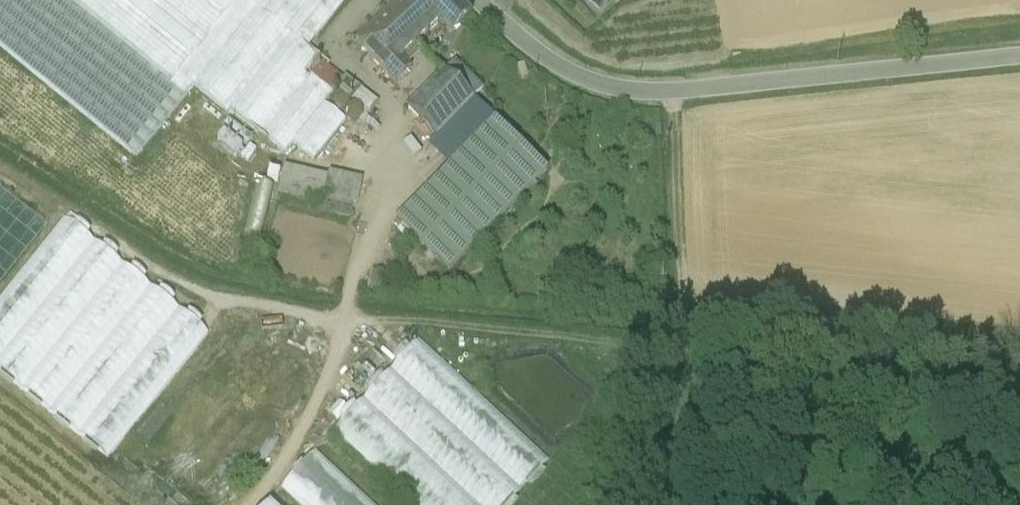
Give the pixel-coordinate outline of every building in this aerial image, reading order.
[(137,161),(192,92),(306,182),(349,128),(326,110),(332,103),(319,92),(333,74),(309,55),(353,0),(0,0),(0,52),(137,161)] [(441,0),(399,0),(350,51),(392,91),(407,75),(398,66),(432,30),(448,45),(467,25),(441,0)] [(599,13),(610,0),(585,0),(599,13)] [(544,173),(493,123),(398,221),(447,273),(544,173)] [(118,464),(140,442),(206,498),(312,359),(239,302),(210,332),(0,172),(0,369),(118,464)] [(417,331),(276,491),(292,504),(520,504),(562,457),(417,331)] [(351,361),(364,353),(358,344),(345,352),(351,361)]
